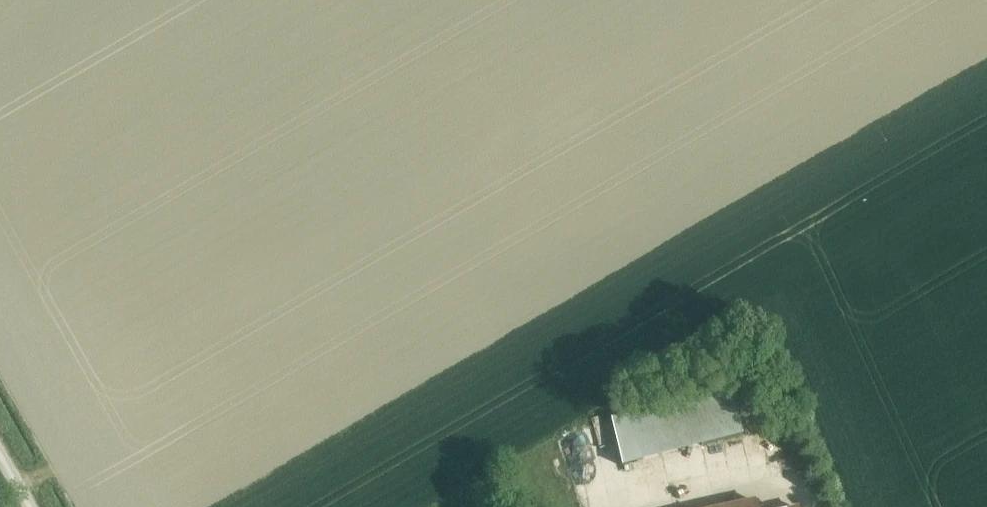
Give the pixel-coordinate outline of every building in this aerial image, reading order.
[(609,419),(621,467),(742,436),(730,388),(609,419)]
